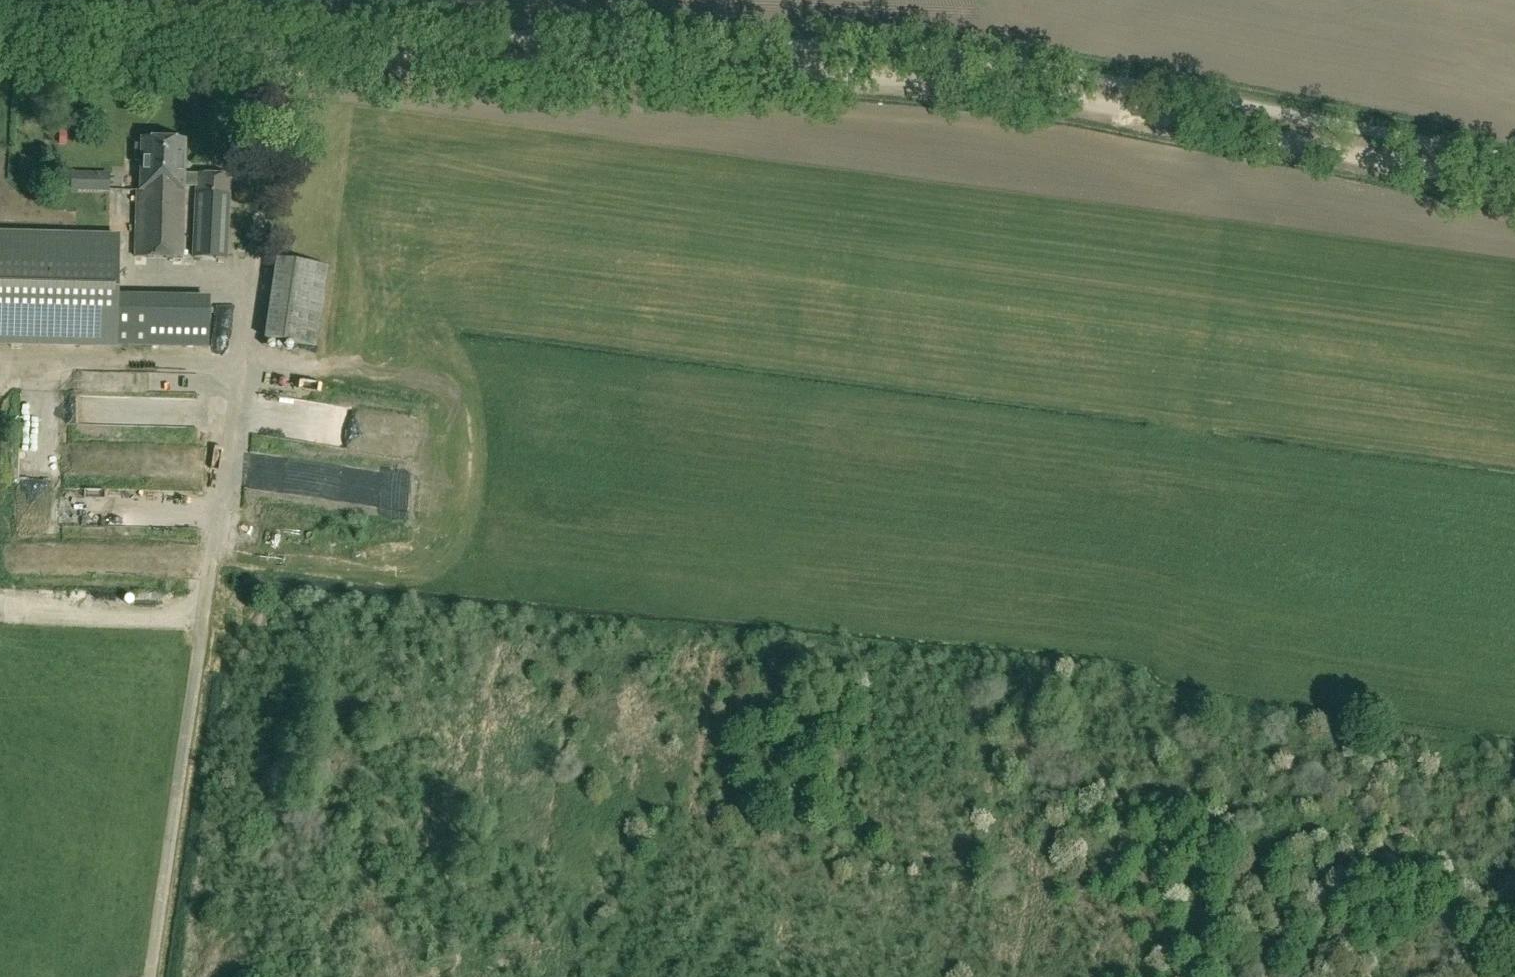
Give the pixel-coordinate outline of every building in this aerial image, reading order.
[(138,190),(137,258),(184,259),(186,187),(198,188),(196,259),(229,260),(231,175),(185,174),(186,140),(142,139),(141,190),(138,190)] [(89,187),(89,175),(73,174),(72,186),(89,187)] [(120,240),(0,237),(0,342),(150,345),(151,299),(119,298),(120,240)] [(288,339),(319,344),(331,267),(299,262),(288,339)] [(137,557),(120,555),(118,568),(134,571),(137,557)]
